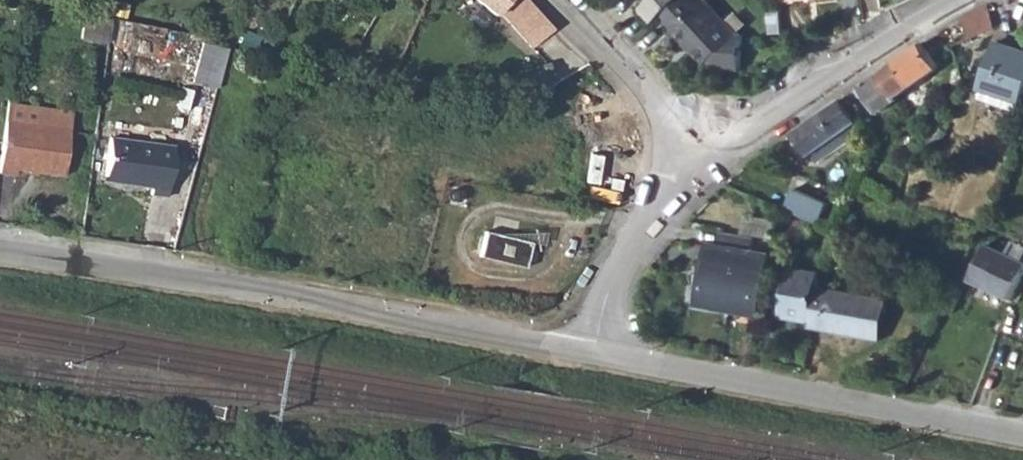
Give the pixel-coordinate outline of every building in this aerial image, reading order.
[(492,16),(496,11),(530,48),(552,30),(524,0),(473,0),(492,16)] [(660,18),(685,44),(687,42),(706,62),(708,60),(715,68),(738,69),(739,35),(736,34),(704,1),(698,7),(692,0),(678,0),(660,18)] [(986,6),(959,20),(970,39),(995,26),(986,6)] [(896,60),(880,74),(897,98),(941,66),(938,59),(970,39),(959,20),(941,30),(896,60)] [(204,40),(194,78),(219,86),(229,46),(204,40)] [(981,88),(1020,101),(1022,93),(1022,52),(996,43),(981,88)] [(547,65),(502,77),(507,93),(551,80),(547,65)] [(880,74),(855,91),(860,98),(867,95),(879,114),(898,100),(897,98),(880,74)] [(842,99),(794,133),(796,135),(810,155),(857,121),(842,99)] [(6,102),(4,117),(20,120),(68,126),(70,110),(6,102)] [(0,150),(0,169),(15,171),(15,164),(63,170),(68,126),(20,120),(4,117),(0,150)] [(107,138),(102,177),(126,181),(125,188),(147,191),(147,196),(165,198),(171,147),(107,138)] [(794,194),(786,213),(802,220),(820,226),(828,206),(794,194)] [(744,235),(776,241),(779,225),(747,219),(744,235)] [(526,239),(481,228),(474,253),(520,264),(526,239)] [(700,307),(760,318),(773,259),(750,254),(753,241),(721,234),(718,248),(712,246),(700,307)] [(972,281),(1012,300),(1022,277),(1022,263),(988,247),(972,281)] [(793,269),(783,321),(811,325),(817,289),(819,274),(793,269)] [(811,325),(810,329),(879,341),(887,302),(817,289),(811,325)]
